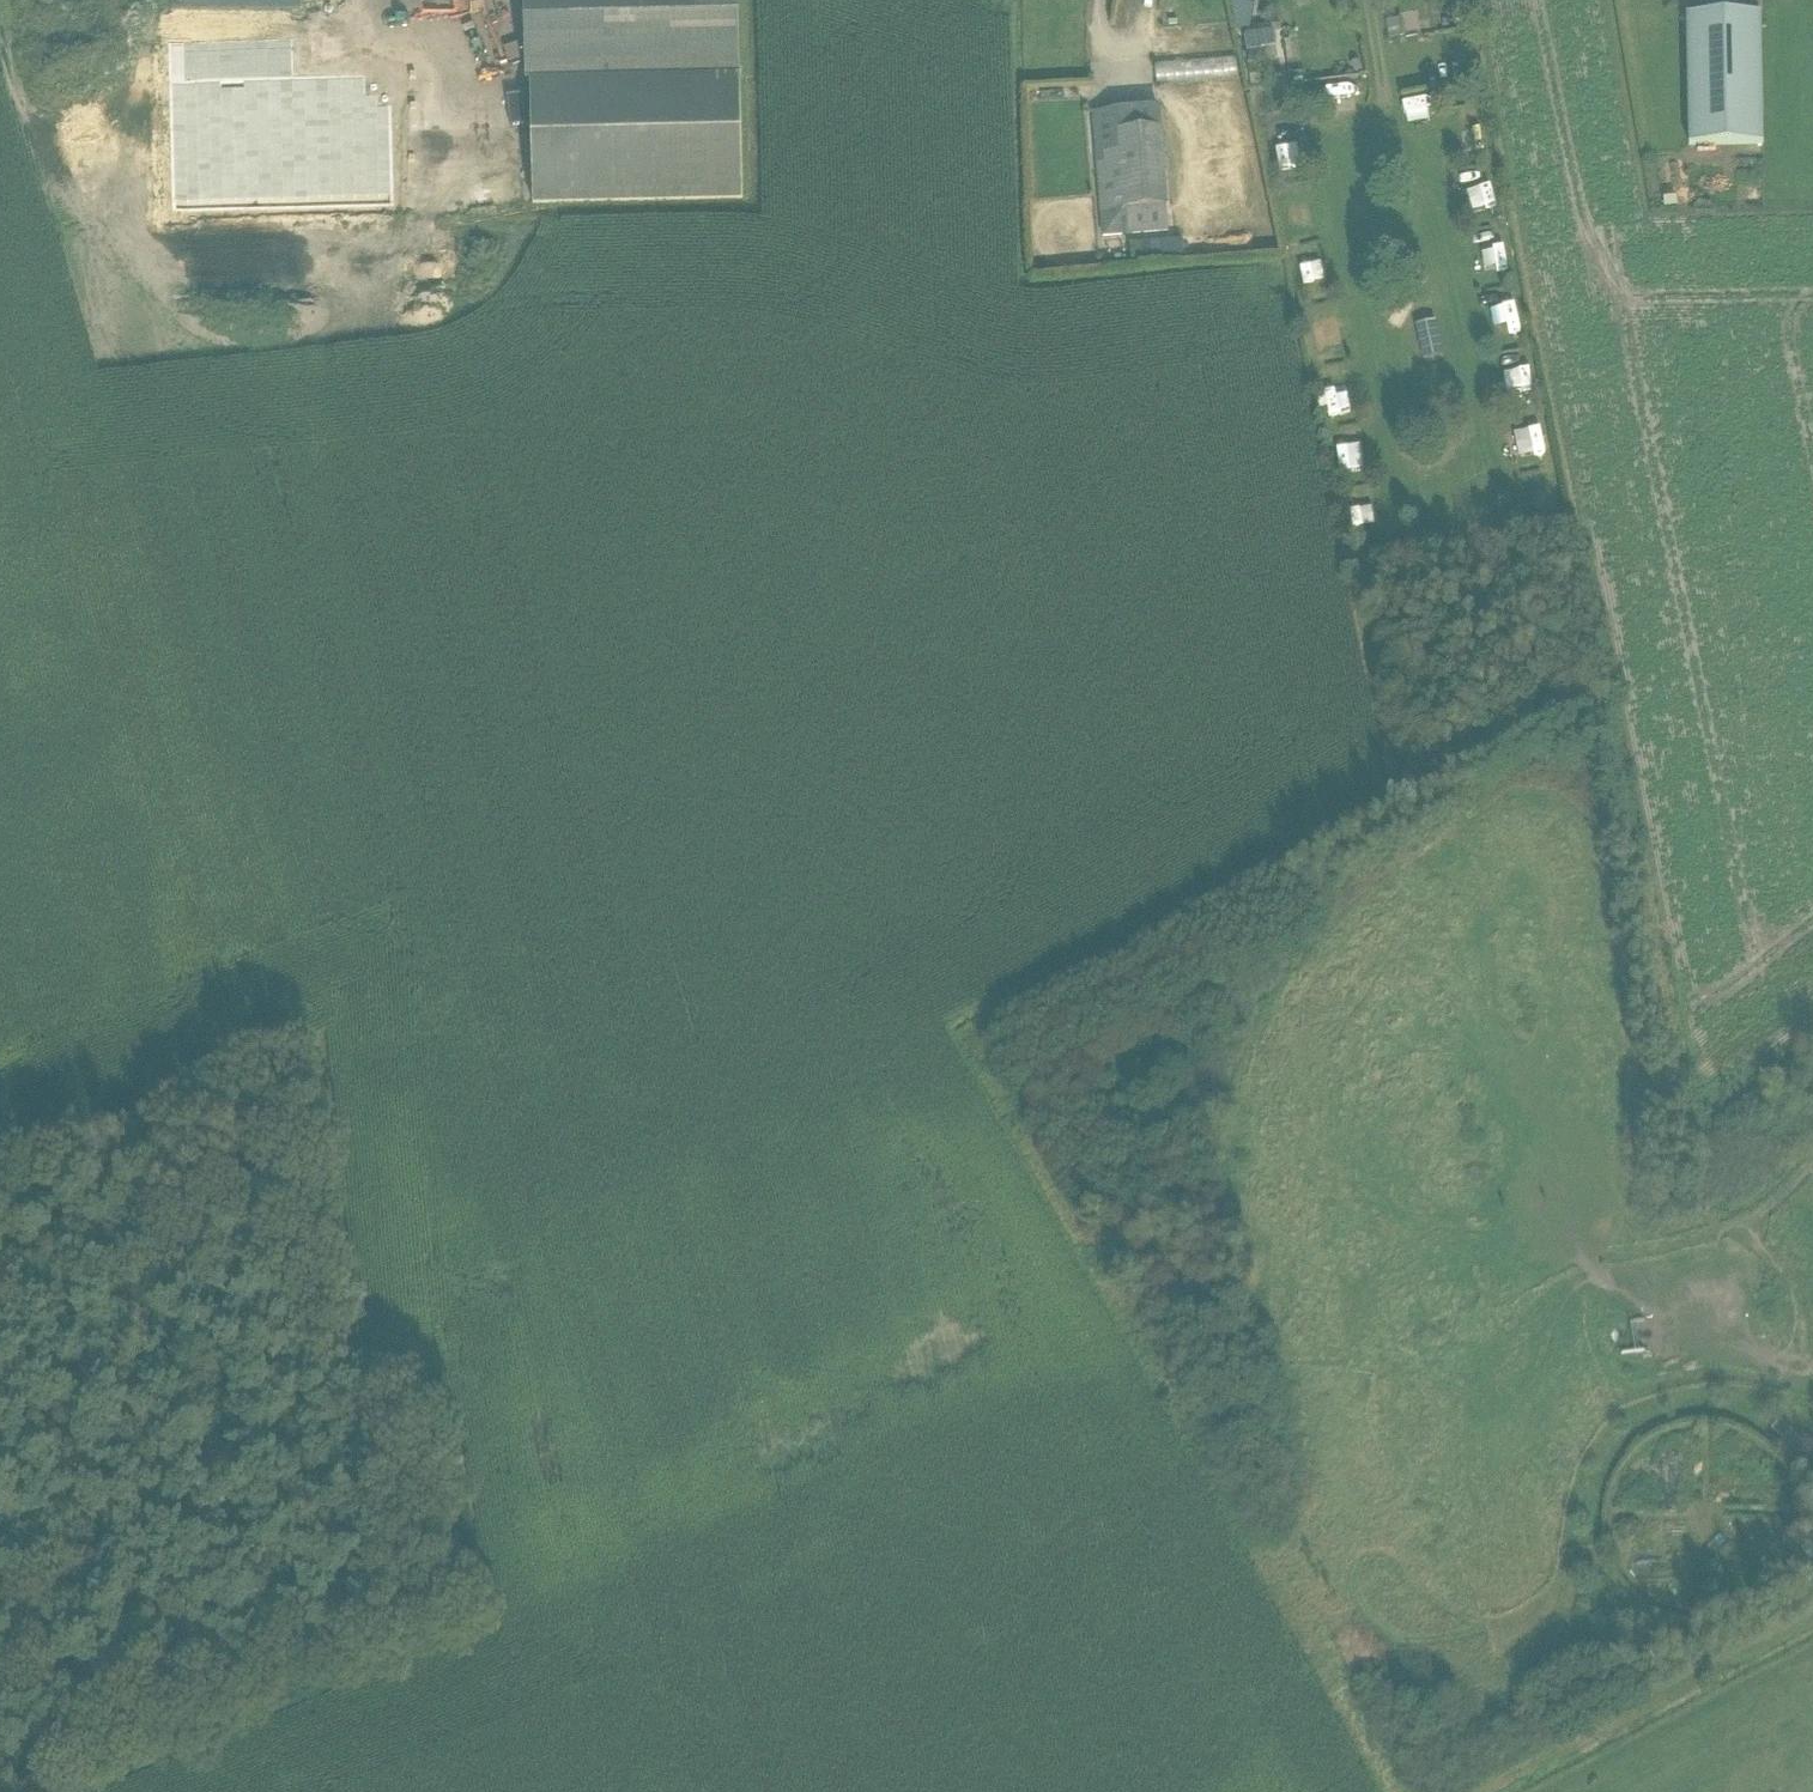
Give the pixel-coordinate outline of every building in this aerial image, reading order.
[(532,204),(742,199),(738,0),(527,0),(532,204)] [(1231,5),(1233,30),(1247,32),(1248,31),(1252,9),(1254,0),(1231,0),(1231,5)] [(1686,16),(1688,146),(1763,145),(1760,15),(1686,16)] [(1276,48),(1273,34),(1244,38),(1246,53),(1276,48)] [(1236,77),(1236,57),(1155,59),(1155,79),(1236,77)] [(362,76),(168,80),(172,210),(389,205),(387,106),(362,76)] [(1354,84),(1327,85),(1328,124),(1356,123),(1354,84)] [(1430,96),(1402,99),(1405,125),(1433,121),(1430,96)] [(1092,111),(1101,238),(1167,233),(1158,107),(1092,111)] [(1462,148),(1483,146),(1481,127),(1460,129),(1462,148)] [(1279,173),(1306,169),(1301,139),(1274,144),(1279,173)] [(1492,182),(1455,184),(1456,207),(1494,205),(1492,182)] [(1505,248),(1483,250),(1486,271),(1507,269),(1505,248)] [(1491,310),(1497,334),(1520,328),(1513,304),(1491,310)] [(1434,321),(1414,326),(1422,360),(1442,356),(1434,321)] [(1324,394),(1330,418),(1366,408),(1359,384),(1324,394)] [(1515,431),(1520,453),(1544,448),(1539,426),(1515,431)] [(1351,527),(1374,526),(1372,498),(1349,499),(1351,527)]
